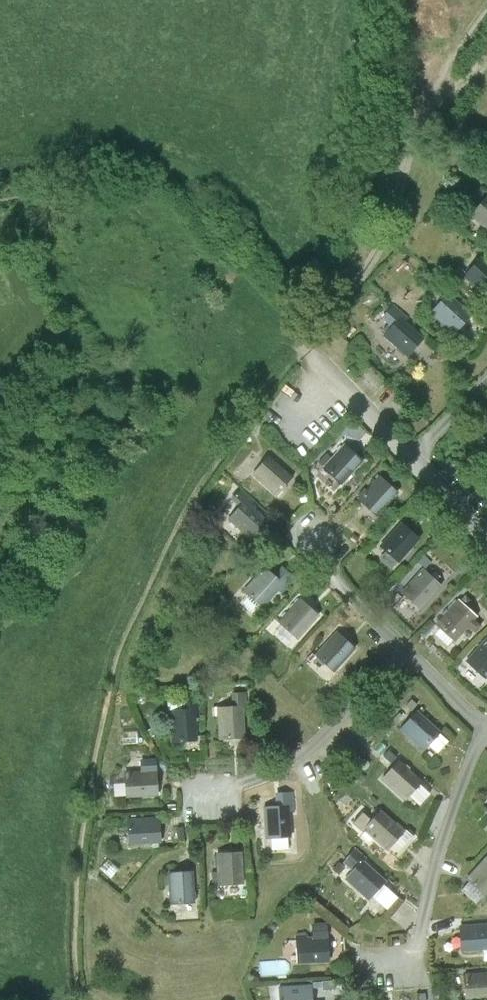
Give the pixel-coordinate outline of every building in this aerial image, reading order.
[(470,213),(486,229),(486,196),(470,213)] [(482,255),(464,275),(486,295),(486,260),(482,255)] [(472,313),(450,293),(431,312),(455,332),(472,313)] [(424,336),(400,315),(384,335),(408,355),(424,336)] [(345,442),(322,468),(342,484),(364,460),(345,442)] [(269,454),(252,473),(277,496),(293,477),(269,454)] [(380,475),(359,499),(377,515),(399,492),(380,475)] [(239,505),(228,518),(252,539),(269,519),(250,505),(254,502),(241,490),(232,498),(239,505)] [(421,539),(403,522),(380,546),(399,562),(421,539)] [(284,584),(266,566),(244,589),(263,607),(284,584)] [(425,566),(401,592),(421,610),(445,586),(425,566)] [(300,597),(279,622),(300,639),(320,614),(300,597)] [(460,599),(437,626),(456,642),(479,617),(460,599)] [(336,632),(316,655),(336,672),(356,649),(336,632)] [(467,662),(486,678),(486,639),(467,662)] [(248,707),(247,692),(232,693),(232,705),(217,706),(219,741),(246,739),(244,707),(248,707)] [(200,718),(199,695),(181,696),(182,708),(170,709),(171,743),(198,741),(197,718),(200,718)] [(441,731),(418,710),(400,730),(423,751),(441,731)] [(425,783),(401,760),(383,780),(406,802),(425,783)] [(159,796),(157,761),(145,762),(146,772),(125,773),(126,798),(159,796)] [(276,806),(264,806),(266,839),(291,838),(290,813),(294,813),(293,792),(275,793),(276,806)] [(405,832),(383,810),(364,830),(386,852),(405,832)] [(161,818),(128,820),(129,846),(163,844),(161,818)] [(366,859),(356,849),(347,859),(357,868),(346,880),(370,902),(388,883),(364,861),(366,859)] [(243,852),(216,854),(218,887),(244,885),(243,852)] [(468,881),(486,897),(486,860),(468,881)] [(195,903),(193,871),(168,872),(170,905),(195,903)] [(378,897),(394,909),(405,895),(389,883),(378,897)] [(298,937),(299,966),(330,965),(328,925),(313,925),(313,936),(298,937)] [(464,927),(465,952),(486,951),(486,925),(464,927)] [(466,977),(468,999),(483,999),(486,999),(486,974),(466,977)] [(279,989),(280,999),(313,999),(312,987),(279,989)]
